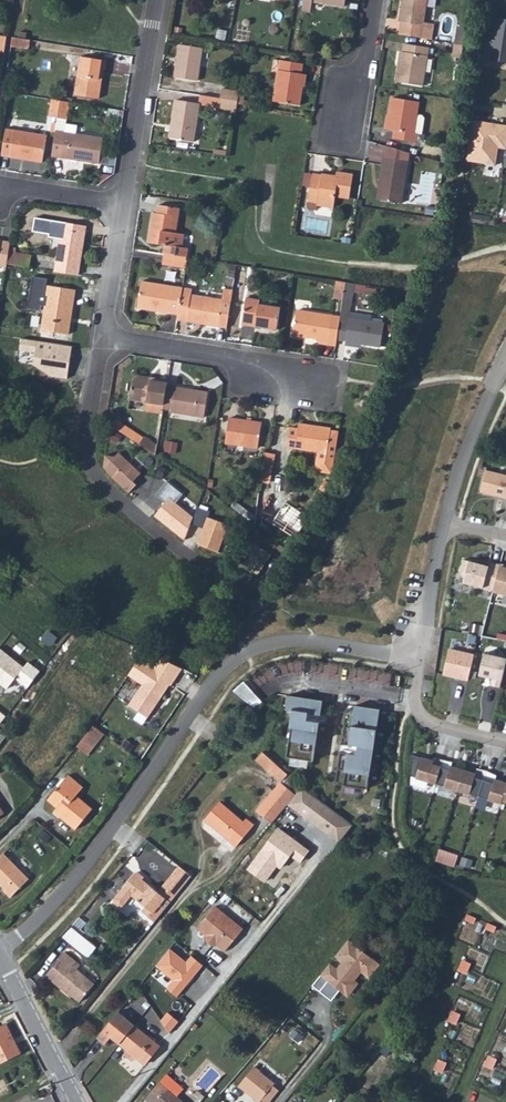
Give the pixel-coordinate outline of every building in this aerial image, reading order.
[(427,0),(403,0),(400,21),(402,21),(400,35),(425,39),(427,25),(423,24),(427,0)] [(309,12),(311,5),(302,4),(301,11),(309,12)] [(495,17),(487,59),(505,62),(505,19),(495,17)] [(458,28),(456,44),(466,45),(468,30),(458,28)] [(21,30),(20,37),(28,38),(29,31),(21,30)] [(20,37),(14,37),(13,46),(31,49),(33,39),(28,38),(20,37)] [(430,47),(407,44),(405,53),(402,53),(397,82),(423,86),(430,47)] [(453,59),(463,60),(466,45),(456,44),(453,59)] [(203,48),(180,45),(176,78),(198,81),(203,48)] [(106,60),(81,56),(75,94),(99,98),(101,83),(98,83),(99,78),(102,78),(104,70),(106,69),(106,60)] [(304,61),(281,57),(275,98),(303,103),(306,71),(303,71),(304,61)] [(222,98),(238,101),(239,93),(223,90),(222,98)] [(238,112),(238,101),(222,98),(220,108),(238,112)] [(420,102),(392,98),(386,130),(393,131),(392,140),(417,144),(419,134),(423,135),(425,121),(423,118),(418,117),(420,102)] [(62,101),(52,99),(50,116),(59,118),(62,101)] [(200,103),(178,99),(174,125),(176,125),(173,137),(194,140),(200,103)] [(68,127),(72,102),(62,101),(59,118),(52,159),(74,161),(92,164),(99,165),(103,141),(78,138),(67,136),(68,127)] [(471,119),(465,161),(495,166),(498,149),(505,151),(505,125),(471,119)] [(80,128),(68,127),(67,136),(78,138),(80,128)] [(48,137),(7,131),(3,158),(43,164),(48,137)] [(402,200),(409,152),(387,145),(379,197),(402,200)] [(353,173),(336,171),(335,174),(311,173),(308,198),(310,201),(315,201),(317,199),(336,201),(336,196),(350,197),(353,173)] [(171,245),(170,253),(184,256),(187,234),(178,233),(182,207),(160,205),(159,213),(154,213),(151,242),(171,245)] [(60,263),(79,265),(81,266),(87,226),(65,222),(58,263),(60,263)] [(170,253),(167,253),(166,263),(185,266),(186,256),(184,256),(170,253)] [(10,255),(8,266),(32,268),(34,259),(10,255)] [(59,273),(77,275),(79,265),(60,263),(59,273)] [(242,279),(244,265),(235,263),(232,277),(242,279)] [(158,309),(177,312),(181,286),(139,278),(135,303),(158,307),(158,309)] [(344,289),(346,279),(337,278),(335,287),(344,289)] [(365,292),(366,282),(346,279),(344,289),(343,295),(353,297),(354,291),(365,292)] [(44,331),(70,336),(77,290),(48,286),(46,297),(49,298),(44,331)] [(210,325),(214,325),(219,298),(189,293),(190,288),(181,286),(177,312),(176,318),(184,319),(184,316),(210,321),(210,325)] [(343,297),(343,295),(344,289),(335,287),(334,296),(343,297)] [(214,325),(225,326),(230,290),(221,288),(219,298),(214,325)] [(257,297),(243,295),(238,322),(274,327),(278,305),(256,301),(257,297)] [(320,340),(336,342),(340,314),(299,307),(295,333),(320,336),(320,340)] [(347,337),(362,340),(381,343),(385,320),(350,315),(347,337)] [(71,345),(18,337),(17,350),(30,351),(29,365),(48,378),(69,379),(71,345)] [(167,387),(168,377),(151,375),(151,378),(134,376),(131,397),(147,399),(146,409),(162,412),(163,405),(167,387)] [(175,388),(167,387),(163,405),(171,408),(171,410),(203,415),(207,393),(194,391),(194,388),(176,384),(175,388)] [(263,423),(230,418),(227,443),(259,448),(263,423)] [(334,469),(340,427),(332,426),(332,424),(300,420),(299,426),(292,425),(288,444),(319,448),(316,467),(334,469)] [(139,446),(156,457),(157,445),(146,438),(139,446)] [(117,456),(107,455),(106,467),(113,475),(131,492),(139,484),(136,481),(143,473),(121,452),(117,456)] [(268,454),(265,472),(284,474),(284,464),(276,463),(277,455),(268,454)] [(486,470),(480,492),(505,499),(505,475),(486,470)] [(168,480),(157,494),(167,502),(157,515),(187,539),(193,523),(195,517),(178,503),(185,494),(168,480)] [(212,511),(198,507),(195,517),(193,523),(206,528),(201,541),(203,545),(221,551),(230,524),(210,517),(212,511)] [(493,591),(500,565),(491,563),(490,564),(480,561),(479,564),(465,560),(461,573),(467,575),(464,583),(493,591)] [(500,565),(493,591),(505,595),(505,567),(500,565)] [(7,689),(24,667),(0,648),(0,683),(7,689)] [(450,649),(444,674),(468,680),(474,655),(450,649)] [(147,652),(134,670),(148,680),(134,700),(152,713),(175,681),(177,682),(188,667),(167,655),(161,663),(147,652)] [(479,676),(492,678),(491,685),(501,688),(505,664),(505,659),(485,653),(479,676)] [(244,681),(235,689),(249,702),(259,707),(264,702),(244,681)] [(322,700),(290,696),(288,712),(294,713),(292,728),(296,728),(294,740),(290,740),(287,757),(313,761),(319,722),(306,720),(307,713),(320,715),(322,700)] [(379,710),(365,708),(364,712),(347,709),(342,744),(359,747),(358,755),(340,752),(336,784),(367,789),(379,710)] [(107,731),(96,723),(79,744),(90,753),(107,731)] [(302,786),(263,752),(256,760),(281,782),(295,795),(302,786)] [(435,759),(412,752),(412,773),(438,781),(445,758),(436,755),(435,759)] [(454,760),(445,758),(438,781),(460,788),(465,768),(452,764),(454,760)] [(477,771),(465,768),(460,788),(481,794),(488,769),(479,766),(477,771)] [(504,798),(505,793),(505,780),(497,778),(498,773),(488,769),(481,794),(504,801),(504,798)] [(85,785),(72,773),(51,796),(58,803),(56,806),(78,826),(95,807),(79,792),(85,785)] [(295,795),(281,782),(257,811),(272,824),(288,804),(295,795)] [(288,804),(297,811),(311,793),(302,786),(295,795),(288,804)] [(311,793),(297,811),(331,836),(344,818),(311,793)] [(251,821),(243,814),(240,817),(216,797),(202,816),(234,842),(251,821)] [(344,818),(331,836),(339,843),(353,825),(344,818)] [(0,853),(0,877),(6,884),(5,885),(12,892),(30,874),(5,848),(0,853)] [(440,849),(436,860),(455,866),(458,855),(440,849)] [(173,903),(194,878),(181,868),(175,875),(179,878),(165,896),(173,903)] [(156,924),(173,903),(165,896),(179,878),(175,875),(159,894),(144,881),(146,879),(138,873),(115,900),(115,904),(120,908),(124,908),(133,898),(147,909),(143,914),(156,924)] [(248,926),(221,903),(202,925),(210,932),(211,937),(218,942),(223,941),(230,947),(248,926)] [(348,939),(335,956),(342,962),(337,969),(330,963),(313,986),(320,992),(329,981),(340,990),(343,987),(350,992),(356,984),(352,981),(360,970),(369,977),(380,964),(348,939)] [(189,950),(179,941),(144,983),(154,991),(189,950)] [(81,968),(64,955),(45,978),(65,994),(67,992),(81,1004),(95,986),(77,972),(81,968)] [(332,1001),(340,990),(329,981),(320,992),(332,1001)] [(144,1062),(158,1044),(121,1011),(100,1037),(108,1044),(114,1037),(124,1046),(124,1052),(129,1057),(136,1055),(144,1062)] [(453,1013),(450,1024),(456,1026),(460,1015),(453,1013)] [(23,1050),(9,1025),(2,1028),(0,1025),(0,1061),(23,1050)] [(489,1057),(486,1068),(492,1070),(496,1059),(489,1057)] [(440,1061),(436,1071),(443,1073),(446,1063),(440,1061)] [(240,1086),(259,1101),(262,1099),(265,1101),(270,1101),(280,1090),(275,1086),(277,1084),(256,1066),(240,1086)] [(161,1084),(177,1097),(183,1090),(167,1077),(161,1084)] [(177,1097),(161,1084),(160,1083),(148,1098),(153,1101),(183,1101),(177,1097)]
